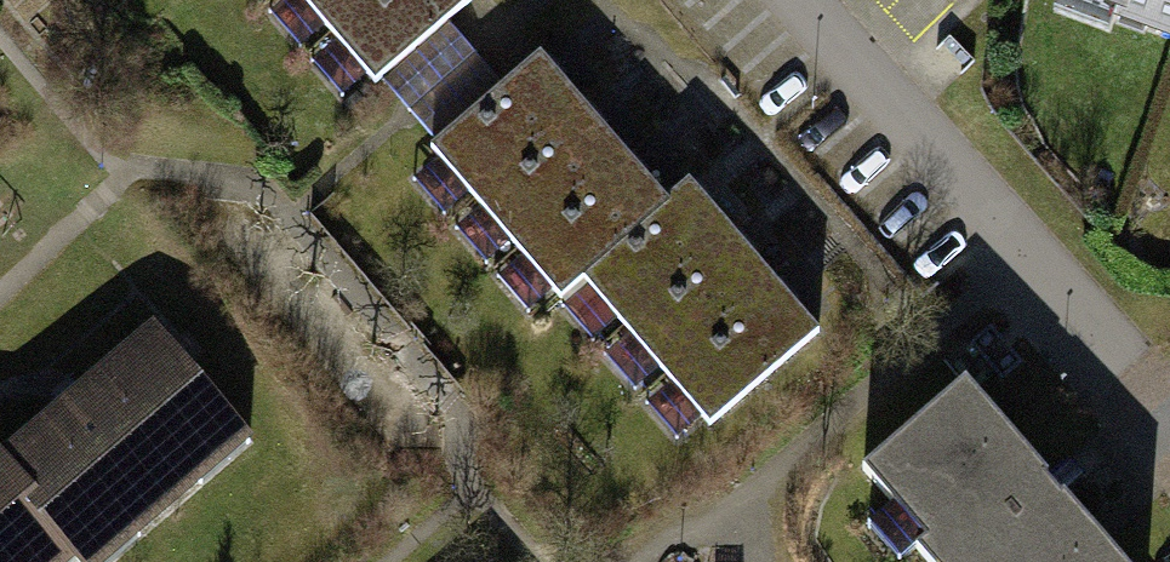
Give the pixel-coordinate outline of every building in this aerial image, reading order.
[(332,31),(368,0),(305,0),(332,31)] [(332,31),(374,79),(465,0),(368,0),(332,31)] [(1169,30),(1169,0),(1085,0),(1169,30)] [(537,57),(430,149),(474,200),(581,107),(537,57)] [(581,107),(474,200),(517,249),(624,156),(581,107)] [(624,156),(517,249),(558,296),(581,277),(666,204),(624,156)] [(728,235),(686,186),(666,204),(581,277),(624,325),(728,235)] [(771,284),(728,235),(624,325),(666,375),(771,284)] [(813,332),(771,284),(666,375),(708,423),(813,332)] [(88,538),(107,559),(247,436),(158,335),(19,456),(0,435),(0,561),(61,561),(88,538)] [(863,473),(941,561),(1118,561),(964,386),(863,473)]
